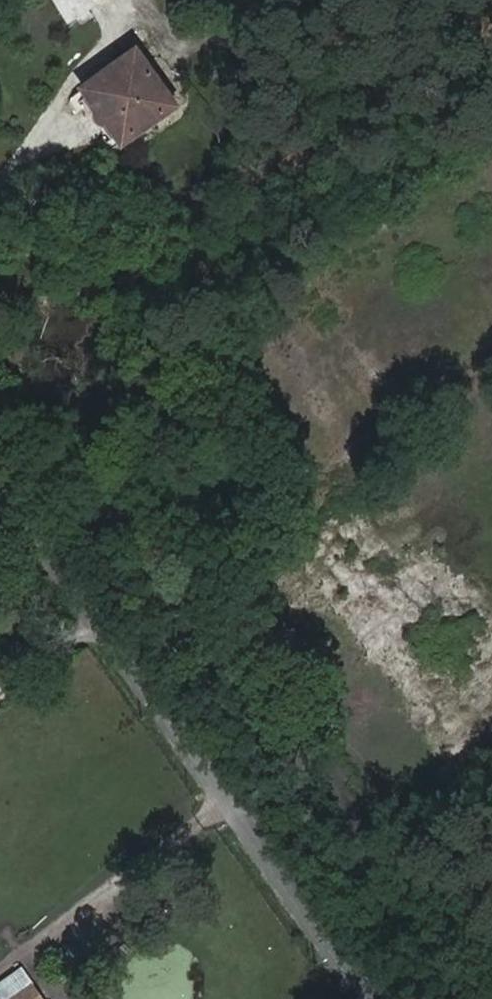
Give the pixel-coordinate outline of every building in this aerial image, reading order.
[(123,147),(173,111),(136,57),(85,94),(123,147)] [(37,473),(28,479),(38,493),(47,487),(37,473)] [(18,974),(0,986),(0,998),(38,998),(18,974)]
